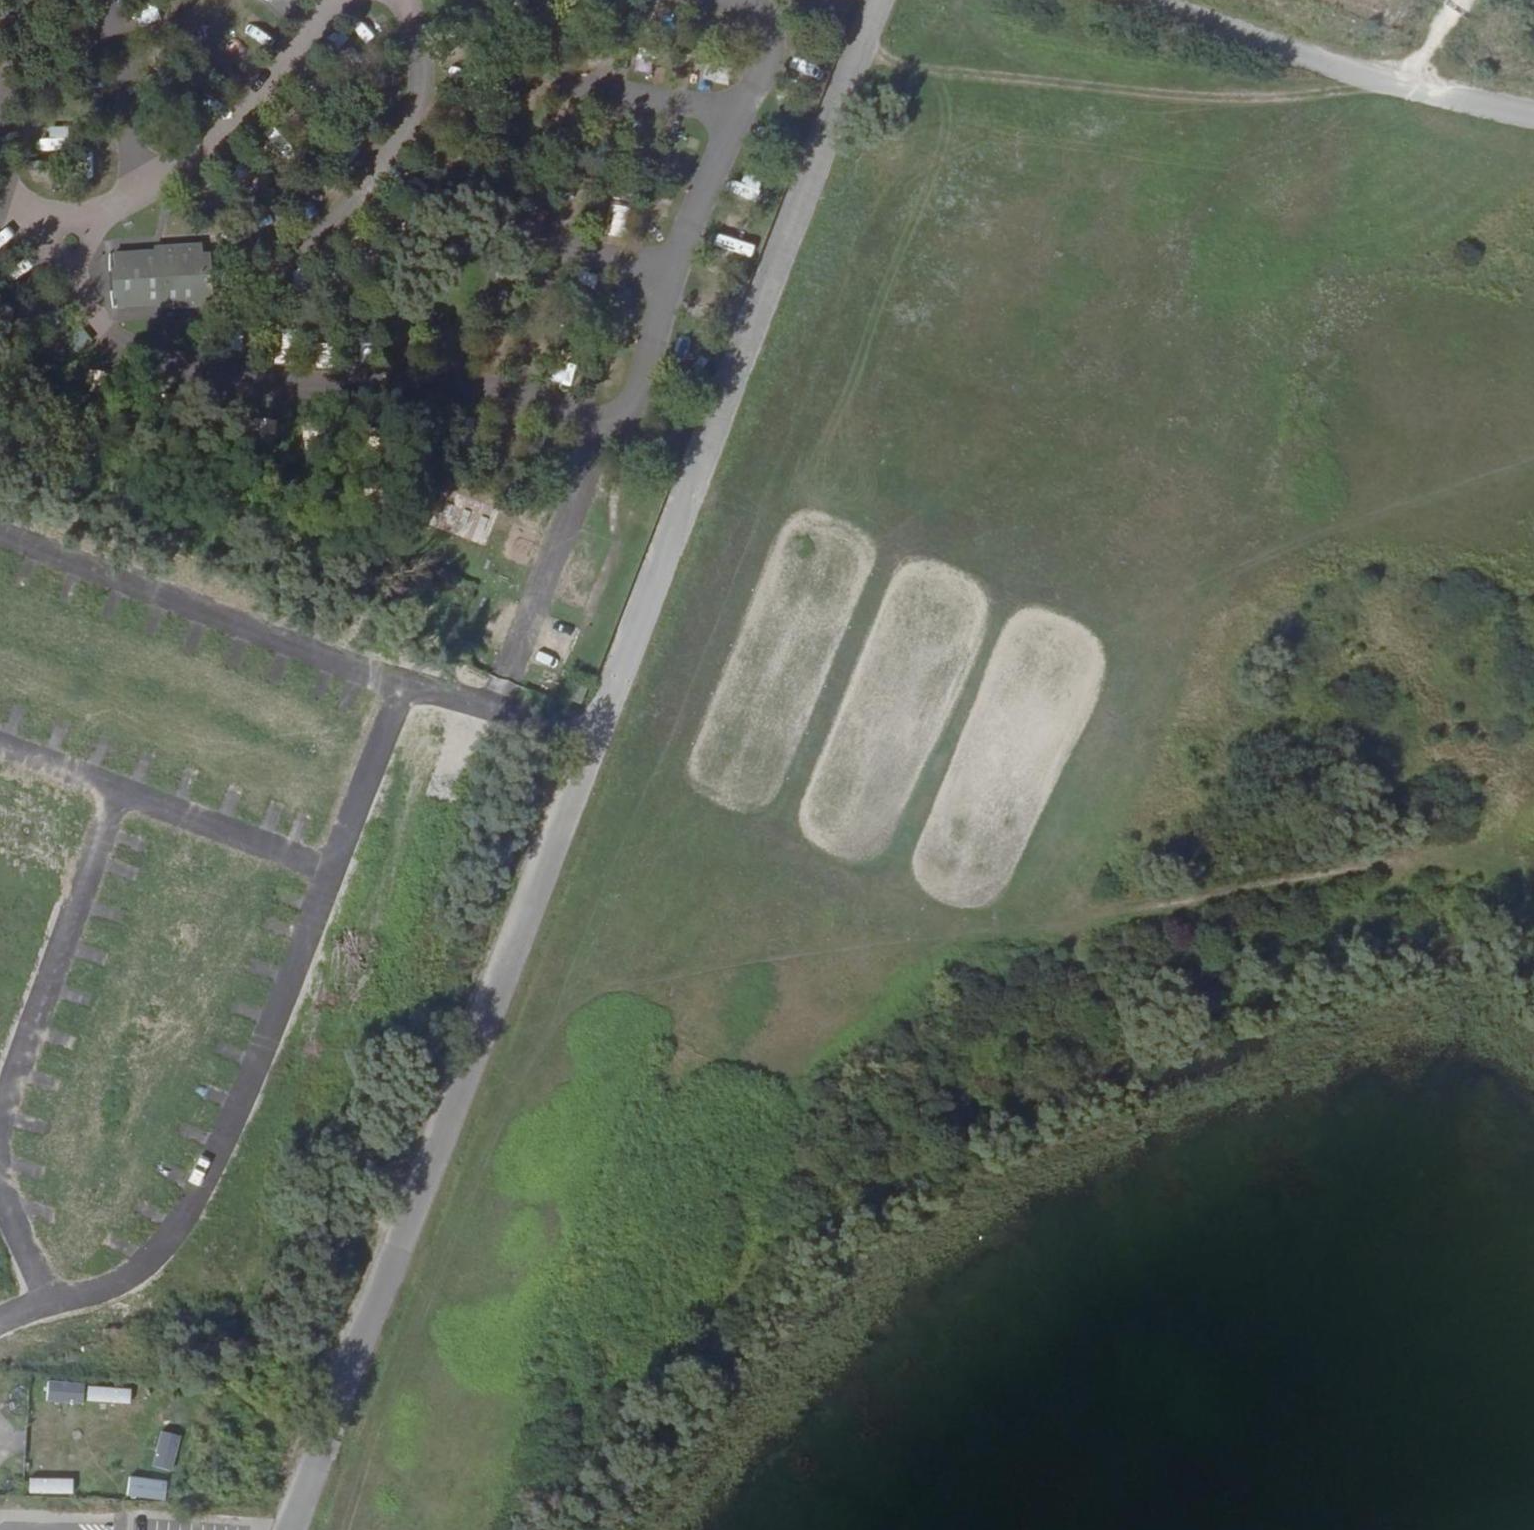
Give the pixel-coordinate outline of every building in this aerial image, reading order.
[(202,245),(162,247),(163,252),(120,253),(120,266),(117,271),(117,293),(122,294),(123,307),(166,305),(166,310),(205,307),(203,284),(211,283),(210,269),(202,269),(202,245)] [(443,504),(437,530),(481,541),(488,516),(443,504)] [(42,1402),(81,1402),(81,1380),(42,1381),(42,1402)] [(83,1386),(82,1401),(125,1402),(125,1387),(83,1386)] [(68,1494),(69,1478),(24,1477),(24,1493),(68,1494)]
